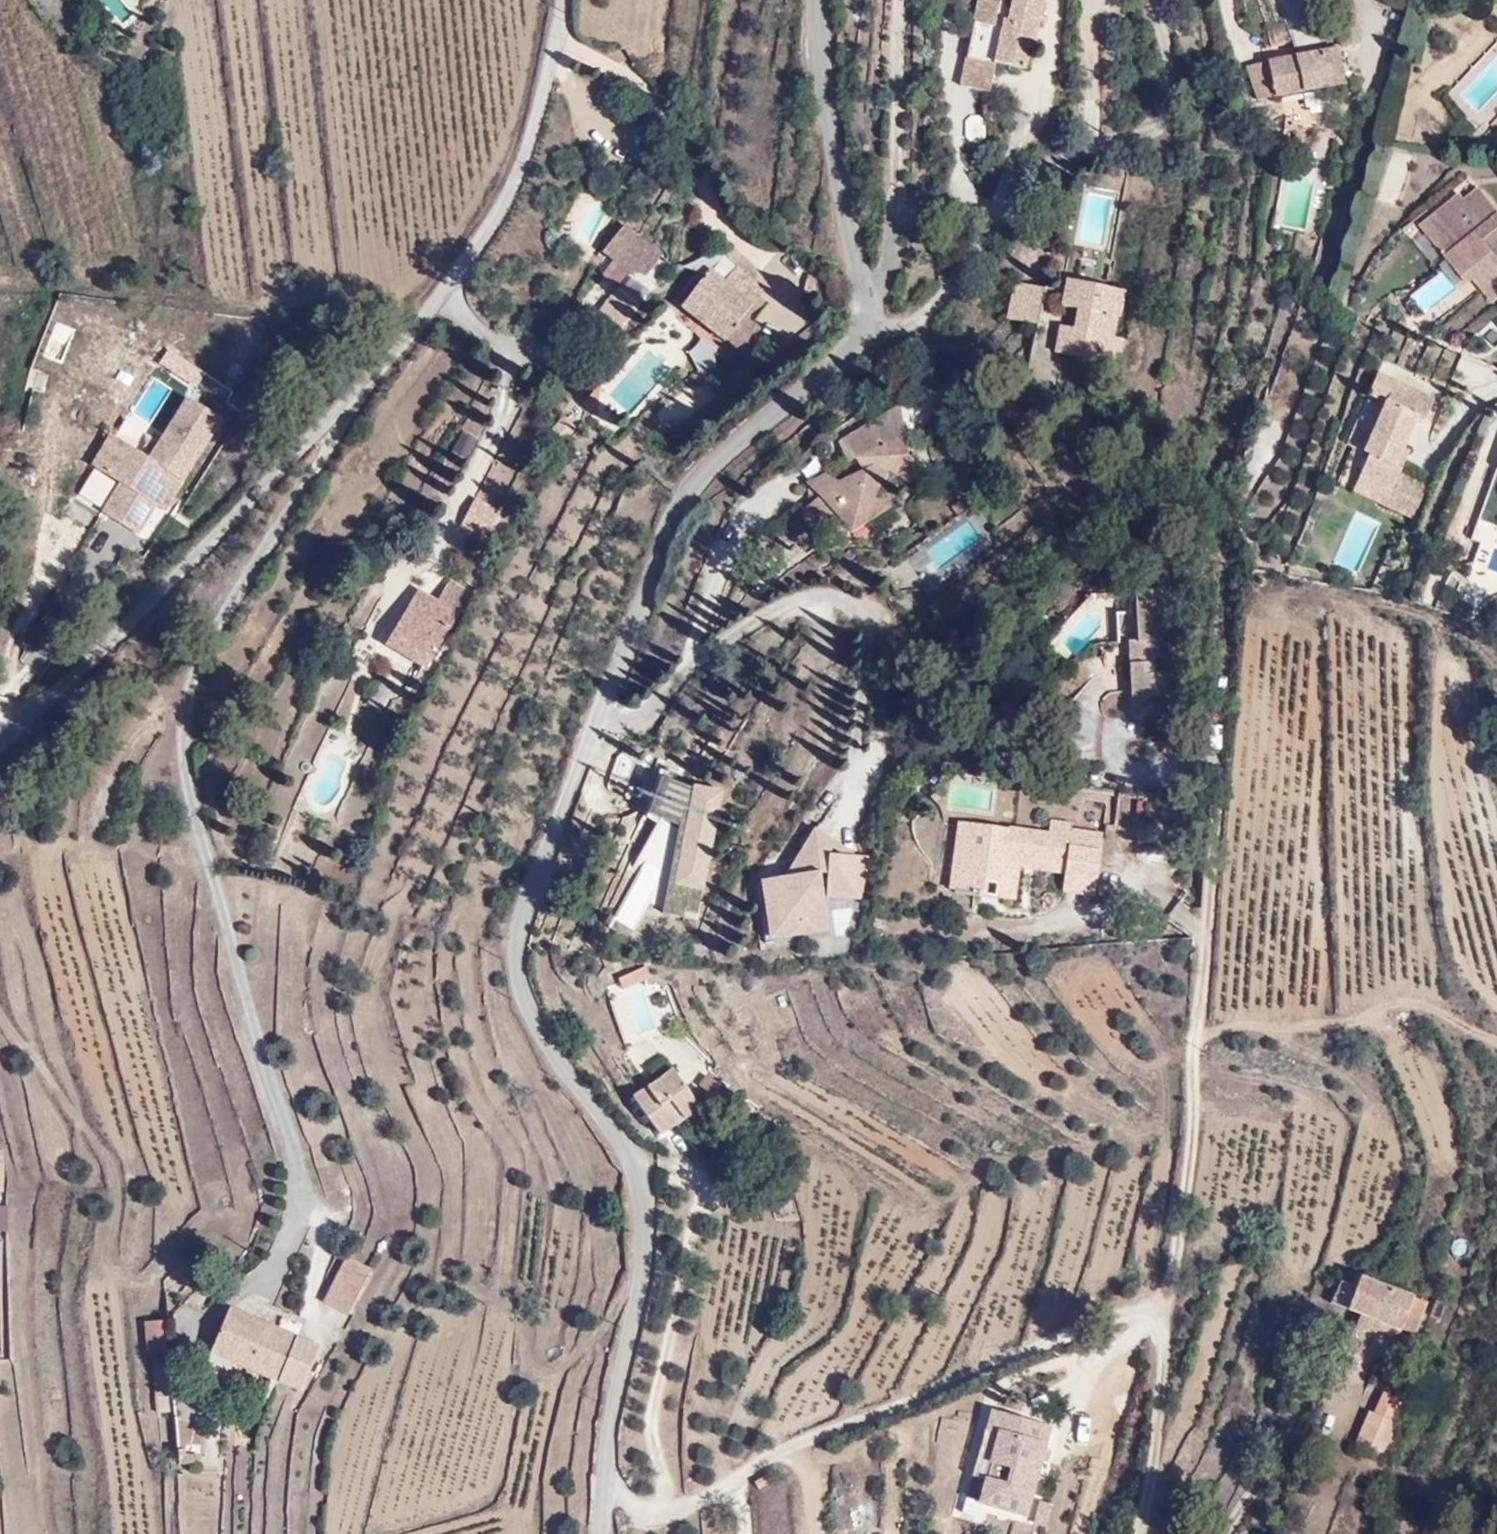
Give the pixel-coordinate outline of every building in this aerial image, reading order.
[(118,19),(129,10),(121,0),(102,0),(118,19)] [(961,93),(989,99),(995,68),(1025,74),(1030,50),(1035,51),(1040,29),(1046,31),(1048,23),(1041,22),(1046,0),(1015,0),(1009,26),(1004,25),(1003,34),(995,32),(1000,9),(980,4),(961,93)] [(1366,51),(1360,24),(1340,28),(1345,56),(1366,51)] [(1346,96),(1338,59),(1269,73),(1270,76),(1252,80),(1259,114),(1346,96)] [(1421,227),(1490,306),(1496,300),(1496,253),(1490,245),(1496,239),(1496,206),(1475,181),(1421,227)] [(605,317),(625,333),(677,267),(631,231),(611,256),(637,276),(605,317)] [(729,283),(742,267),(730,257),(716,273),(729,283)] [(715,272),(687,305),(745,353),(763,333),(747,319),(771,291),(742,267),(729,283),(716,273),(715,272)] [(1439,269),(1409,296),(1431,321),(1462,293),(1439,269)] [(1024,320),(1040,283),(1009,272),(995,308),(1024,320)] [(596,274),(580,294),(595,305),(610,285),(596,274)] [(1093,346),(1099,331),(1103,332),(1114,305),(1058,282),(1048,309),(1072,319),(1066,334),(1050,328),(1041,356),(1091,375),(1098,356),(1093,346)] [(1041,356),(1050,328),(1042,325),(1031,353),(1041,356)] [(1395,469),(1388,466),(1409,415),(1419,419),(1427,397),(1368,373),(1338,445),(1349,449),(1334,485),(1381,504),(1395,469)] [(613,387),(609,383),(590,406),(601,416),(613,387)] [(134,541),(152,511),(156,505),(165,511),(218,425),(188,407),(151,468),(112,444),(93,475),(122,492),(104,522),(134,541)] [(123,420),(113,434),(134,449),(144,434),(123,420)] [(881,500),(895,477),(917,485),(930,467),(919,457),(907,433),(862,457),(867,467),(841,482),(832,467),(810,482),(816,497),(801,514),(823,549),(838,525),(855,539),(894,510),(881,500)] [(1428,482),(1395,469),(1381,504),(1414,517),(1428,482)] [(1489,470),(1464,538),(1496,551),(1496,470),(1496,473),(1489,470)] [(473,495),(459,524),(488,538),(503,509),(473,495)] [(64,516),(88,525),(94,510),(70,500),(64,516)] [(954,510),(960,518),(968,512),(962,504),(954,510)] [(161,517),(165,511),(156,505),(152,511),(161,517)] [(476,602),(450,588),(446,595),(473,608),(476,602)] [(1157,677),(1157,668),(1174,667),(1173,643),(1162,644),(1161,620),(1168,620),(1166,592),(1134,593),(1134,621),(1119,622),(1119,652),(1125,652),(1128,722),(1160,722),(1160,702),(1177,702),(1176,676),(1157,677)] [(436,673),(473,608),(446,595),(439,605),(421,595),(390,649),(436,673)] [(384,710),(394,685),(377,678),(367,703),(384,710)] [(1123,712),(1123,691),(1101,692),(1101,712),(1123,712)] [(664,786),(654,819),(667,823),(665,831),(646,866),(670,879),(680,862),(686,862),(681,891),(696,894),(694,904),(707,906),(728,800),(711,797),(707,798),(664,786)] [(1050,818),(1048,832),(1068,834),(1069,827),(1070,820),(1050,818)] [(667,823),(654,819),(652,828),(665,831),(667,823)] [(973,852),(976,825),(956,823),(948,890),(961,892),(965,852),(973,852)] [(961,892),(1015,898),(1019,866),(1064,872),(1062,889),(1093,893),(1100,831),(1069,827),(1068,834),(1048,832),(976,825),(973,852),(965,852),(961,892)] [(821,840),(806,862),(834,869),(834,861),(858,863),(821,840)] [(770,888),(778,935),(769,937),(772,952),(780,950),(780,947),(778,936),(834,928),(827,881),(834,881),(833,897),(866,899),(868,863),(834,861),(834,869),(806,862),(793,884),(788,891),(780,886),(770,888)] [(686,862),(680,862),(668,921),(690,925),(691,919),(704,922),(707,906),(694,904),(696,894),(681,891),(686,862)] [(866,899),(833,897),(832,905),(866,907),(876,864),(868,863),(866,899)] [(615,922),(633,929),(655,874),(636,867),(615,922)] [(778,935),(770,888),(762,896),(769,937),(778,935)] [(834,928),(778,936),(780,947),(835,938),(834,928)] [(648,976),(622,988),(627,998),(653,987),(648,976)] [(708,1111),(696,1089),(688,1093),(677,1075),(640,1100),(665,1141),(689,1124),(701,1116),(708,1111)] [(706,1122),(701,1116),(689,1124),(694,1131),(706,1122)] [(8,1204),(0,1204),(0,1227),(8,1227),(8,1204)] [(353,1320),(378,1266),(348,1253),(324,1307),(353,1320)] [(1401,1341),(1413,1308),(1357,1286),(1354,1294),(1337,1288),(1329,1312),(1359,1324),(1349,1353),(1362,1357),(1372,1329),(1401,1341)] [(1416,1347),(1427,1313),(1413,1308),(1401,1341),(1416,1347)] [(286,1376),(301,1335),(233,1309),(216,1350),(286,1376)] [(172,1353),(168,1329),(151,1333),(155,1357),(172,1353)] [(308,1385),(324,1344),(301,1335),(286,1376),(308,1385)] [(176,1375),(172,1353),(155,1357),(158,1378),(176,1375)] [(180,1396),(176,1375),(158,1378),(162,1401),(180,1396)] [(1428,1403),(1434,1387),(1424,1383),(1418,1399),(1428,1403)] [(183,1415),(180,1396),(162,1401),(165,1420),(183,1415)] [(1387,1477),(1407,1417),(1375,1407),(1369,1426),(1362,1424),(1349,1462),(1387,1477)] [(1024,1524),(1049,1429),(988,1414),(983,1435),(996,1438),(976,1510),(1024,1524)] [(210,1423),(208,1415),(183,1422),(186,1432),(210,1423)] [(790,1490),(785,1475),(763,1483),(768,1498),(790,1490)]
